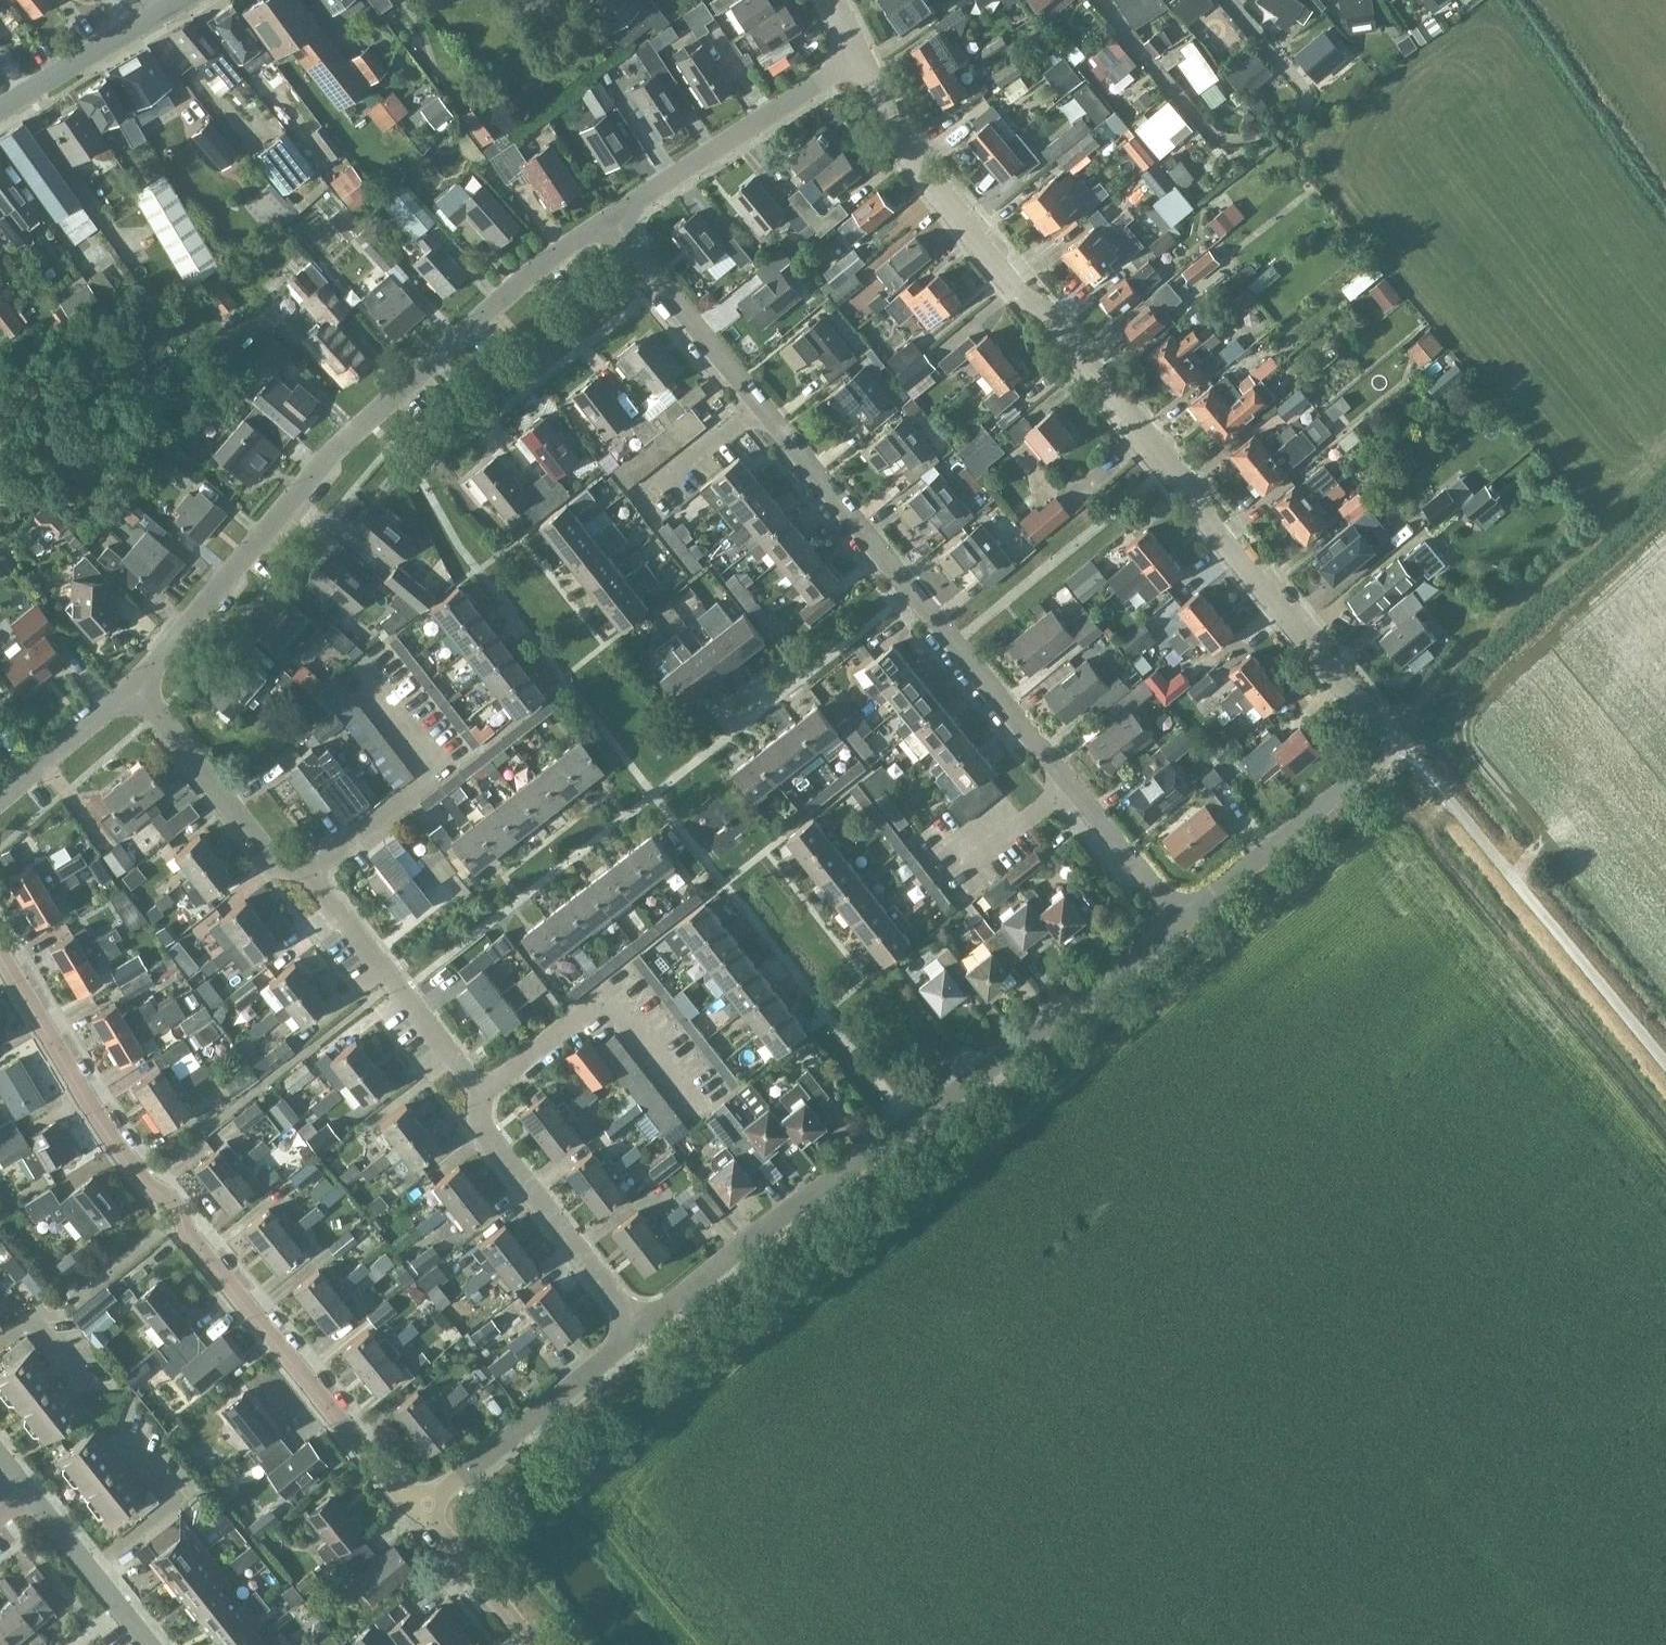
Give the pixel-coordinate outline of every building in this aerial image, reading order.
[(52,0),(19,0),(32,16),(52,0)] [(321,20),(306,0),(255,0),(245,7),(278,53),(289,45),(338,107),(367,85),(318,22),(321,20)] [(329,12),(338,6),(341,9),(350,2),(348,0),(320,0),(329,12)] [(379,11),(390,2),(389,0),(371,0),(379,11)] [(639,8),(632,0),(588,0),(611,29),(610,30),(623,48),(652,26),(639,8)] [(703,0),(682,14),(697,37),(708,29),(704,23),(714,17),(703,0)] [(777,7),(773,0),(711,0),(709,1),(717,13),(729,6),(744,30),(747,28),(746,27),(777,7)] [(903,33),(935,10),(928,0),(879,0),(903,33)] [(1037,9),(1043,4),(1050,13),(1066,0),(1030,0),(1037,9)] [(1123,9),(1128,17),(1154,0),(1117,0),(1123,9)] [(1212,2),(1211,0),(1173,0),(1171,1),(1188,22),(1212,2)] [(1289,27),(1296,17),(1305,4),(1299,0),(1262,0),(1282,14),(1278,20),(1289,27)] [(1345,28),(1348,32),(1376,28),(1372,0),(1341,0),(1345,28)] [(1434,10),(1448,0),(1427,0),(1434,10)] [(777,7),(746,27),(747,28),(762,51),(756,56),(763,68),(793,48),(786,38),(801,28),(800,27),(802,25),(802,22),(797,14),(794,13),(792,14),(784,2),(777,7)] [(276,63),(262,43),(232,3),(208,20),(238,61),(241,59),(246,66),(255,60),(263,72),(276,63)] [(1305,4),(1296,17),(1304,23),(1313,9),(1305,4)] [(930,82),(953,68),(971,59),(957,39),(960,38),(962,36),(963,33),(965,30),(967,22),(968,20),(972,16),(962,5),(961,6),(935,24),(940,32),(923,42),(929,52),(916,59),(923,70),(920,72),(925,79),(928,78),(930,82)] [(656,7),(645,16),(658,31),(669,22),(656,7)] [(230,87),(242,76),(195,15),(171,33),(209,77),(217,71),(230,87)] [(1420,43),(1442,29),(1433,15),(1411,30),(1420,43)] [(1108,22),(1100,29),(1099,35),(1105,43),(1117,33),(1108,22)] [(1154,34),(1144,42),(1156,56),(1165,48),(1171,45),(1161,30),(1154,34)] [(1325,32),(1297,56),(1317,79),(1345,55),(1325,32)] [(1007,44),(1004,38),(1003,36),(980,50),(984,58),(1007,44)] [(1417,47),(1410,37),(1398,45),(1406,56),(1417,47)] [(674,78),(648,38),(634,47),(650,73),(629,88),(659,135),(685,118),(664,85),(674,78)] [(1193,38),(1180,47),(1186,56),(1177,62),(1199,93),(1221,77),(1193,38)] [(1129,69),(1136,63),(1115,39),(1094,57),(1099,63),(1094,68),(1101,76),(1106,72),(1115,81),(1129,69)] [(678,58),(707,104),(731,88),(701,43),(678,58)] [(349,59),(368,84),(387,69),(368,44),(349,59)] [(146,45),(104,69),(128,109),(129,109),(169,85),(146,45)] [(1078,46),(1068,54),(1077,64),(1086,56),(1078,46)] [(1253,89),(1272,73),(1251,47),(1241,56),(1244,60),(1228,73),(1251,100),(1258,94),(1253,89)] [(1029,51),(993,73),(1000,84),(1035,62),(1029,51)] [(745,52),(740,56),(749,69),(754,65),(745,52)] [(1043,73),(1062,95),(1082,79),(1064,56),(1043,73)] [(961,105),(982,92),(976,83),(965,89),(953,68),(930,82),(943,104),(956,97),(961,105)] [(145,137),(129,109),(128,109),(124,111),(104,78),(77,94),(87,110),(90,108),(100,125),(114,117),(131,145),(145,137)] [(579,92),(594,115),(614,102),(600,79),(579,92)] [(1109,112),(1085,83),(1072,95),(1095,123),(1109,112)] [(390,84),(361,103),(375,126),(404,107),(390,84)] [(1146,90),(1134,100),(1142,109),(1154,99),(1146,90)] [(1262,113),(1269,107),(1260,97),(1254,103),(1262,113)] [(513,139),(483,98),(460,115),(482,145),(491,138),(494,141),(484,149),(489,156),(513,139)] [(453,116),(440,99),(425,111),(438,127),(453,116)] [(80,101),(48,123),(73,160),(89,149),(90,150),(91,151),(92,152),(93,153),(95,154),(96,155),(98,155),(99,156),(101,156),(102,156),(104,156),(106,156),(107,156),(109,156),(110,155),(112,154),(113,154),(114,153),(105,138),(80,101)] [(1145,115),(1133,125),(1161,156),(1193,129),(1169,101),(1149,119),(1145,115)] [(985,157),(1006,140),(990,120),(999,112),(992,104),(973,120),(980,127),(968,137),(985,157)] [(1244,111),(1243,117),(1247,124),(1256,118),(1250,108),(1244,111)] [(1114,112),(1104,120),(1118,137),(1128,129),(1114,112)] [(606,170),(631,155),(606,116),(582,131),(606,170)] [(1052,145),(1045,152),(1052,160),(1091,127),(1081,116),(1050,142),(1052,145)] [(192,134),(221,166),(237,151),(208,120),(192,134)] [(70,238),(93,222),(77,200),(20,121),(0,135),(0,139),(70,238)] [(323,125),(311,133),(331,160),(342,151),(323,125)] [(282,191),(312,166),(282,130),(253,154),(282,191)] [(523,153),(544,143),(537,130),(517,140),(523,153)] [(1091,132),(1059,158),(1068,169),(1100,142),(1091,132)] [(1039,160),(1032,152),(1016,133),(1006,140),(985,157),(1002,178),(1013,169),(1020,175),(1039,160)] [(816,172),(836,156),(817,134),(790,157),(809,180),(817,174),(816,172)] [(579,188),(549,142),(526,158),(514,140),(490,156),(507,181),(526,169),(552,207),(579,188)] [(836,196),(863,173),(844,149),(836,156),(816,172),(817,174),(836,196)] [(1155,161),(1145,150),(1138,155),(1134,159),(1144,170),(1155,161)] [(1171,155),(1162,162),(1170,170),(1178,163),(1171,155)] [(1144,170),(1140,174),(1150,187),(1165,174),(1155,161),(1144,170)] [(1168,172),(1181,188),(1192,179),(1178,163),(1170,170),(1168,172)] [(374,194),(352,164),(330,181),(352,210),(374,194)] [(35,212),(0,166),(0,208),(3,212),(0,215),(0,225),(17,246),(32,234),(22,222),(35,212)] [(133,190),(169,252),(187,282),(218,264),(163,171),(133,190)] [(1036,217),(1078,182),(1070,173),(1060,181),(1056,176),(1024,202),(1036,217)] [(1078,182),(1036,217),(1047,231),(1079,205),(1085,212),(1110,191),(1100,179),(1091,186),(1084,177),(1078,182)] [(756,231),(782,210),(755,178),(732,197),(748,217),(746,219),(756,231)] [(497,245),(519,226),(481,184),(470,194),(458,181),(436,201),(426,209),(449,234),(458,226),(455,223),(465,214),(477,229),(480,226),(497,245)] [(522,210),(533,204),(520,183),(510,189),(522,210)] [(1154,203),(1172,225),(1193,207),(1175,185),(1154,203)] [(433,220),(404,187),(385,203),(415,236),(433,220)] [(812,226),(823,216),(800,189),(789,198),(792,202),(812,226)] [(853,244),(894,210),(879,191),(853,212),(855,214),(839,227),(853,244)] [(1111,222),(1110,222),(1108,219),(1127,203),(1117,191),(1093,210),(1088,215),(1096,225),(1064,251),(1076,266),(1118,231),(1111,222)] [(808,238),(816,231),(812,226),(792,202),(782,210),(800,232),(802,230),(808,238)] [(1209,222),(1221,236),(1235,224),(1223,209),(1209,222)] [(741,268),(752,259),(735,238),(725,246),(698,213),(674,232),(703,269),(726,250),(741,268)] [(823,216),(812,226),(816,231),(821,237),(832,227),(823,216)] [(1118,231),(1076,266),(1088,280),(1118,256),(1123,262),(1145,244),(1128,223),(1118,231)] [(355,236),(386,270),(397,261),(365,226),(355,236)] [(1150,245),(1158,255),(1176,239),(1168,229),(1150,245)] [(442,294),(465,274),(437,241),(436,243),(427,232),(417,240),(426,251),(414,262),(442,294)] [(909,276),(932,256),(916,237),(876,270),(893,291),(910,277),(909,276)] [(855,248),(824,273),(836,288),(855,272),(855,271),(866,262),(855,248)] [(1209,249),(1182,271),(1194,285),(1221,263),(1209,249)] [(781,270),(792,261),(783,250),(757,271),(766,282),(741,302),(761,326),(801,294),(781,270)] [(1117,314),(1142,294),(1163,277),(1149,260),(1127,278),(1126,276),(1102,296),(1117,314)] [(300,339),(342,384),(372,356),(338,319),(351,307),(327,281),(328,280),(311,261),(303,269),(300,266),(286,279),(288,281),(283,286),(316,322),(306,332),(307,333),(300,339)] [(1255,269),(1249,262),(1240,269),(1246,277),(1255,269)] [(1378,267),(1359,282),(1364,289),(1383,273),(1378,267)] [(423,312),(398,283),(388,272),(360,298),(369,308),(391,333),(407,319),(410,323),(423,312)] [(836,288),(831,292),(841,304),(866,284),(855,272),(836,288)] [(954,306),(961,301),(939,275),(924,288),(917,280),(901,293),(891,303),(889,307),(902,323),(915,311),(929,327),(947,313),(949,315),(956,308),(954,306)] [(1369,290),(1385,309),(1402,295),(1385,276),(1369,290)] [(215,277),(203,287),(213,300),(225,290),(215,277)] [(147,296),(139,283),(105,306),(113,318),(147,296)] [(89,285),(62,305),(76,325),(103,305),(89,285)] [(1162,305),(1172,297),(1164,288),(1155,296),(1153,294),(1145,300),(1149,305),(1126,324),(1141,343),(1165,323),(1163,321),(1170,315),(1162,305)] [(1244,290),(1233,298),(1242,308),(1252,300),(1244,290)] [(700,300),(708,311),(718,303),(713,296),(707,295),(700,300)] [(831,381),(858,359),(823,317),(781,351),(795,368),(818,349),(830,363),(822,369),(831,381)] [(688,348),(694,337),(677,328),(671,339),(688,348)] [(1193,349),(1204,340),(1198,332),(1192,336),(1189,333),(1179,341),(1172,333),(1149,354),(1165,373),(1193,349)] [(1193,349),(1165,373),(1181,392),(1205,372),(1197,363),(1202,360),(1213,352),(1210,347),(1220,339),(1214,332),(1204,340),(1193,349)] [(1416,344),(1428,359),(1443,347),(1431,332),(1416,344)] [(986,372),(1006,355),(989,334),(978,343),(971,337),(970,336),(939,361),(949,372),(971,354),(986,372)] [(666,383),(681,370),(668,354),(666,356),(650,337),(640,344),(637,340),(618,355),(621,359),(617,361),(630,377),(639,370),(656,391),(659,389),(671,404),(651,420),(661,432),(688,410),(666,383)] [(1247,350),(1246,348),(1237,337),(1221,349),(1231,362),(1247,350)] [(292,354),(274,339),(259,357),(277,372),(292,354)] [(898,374),(923,354),(912,340),(887,360),(898,374)] [(880,373),(888,367),(875,350),(867,356),(880,373)] [(898,374),(897,375),(907,388),(936,366),(925,352),(923,354),(898,374)] [(1448,370),(1456,363),(1448,353),(1439,360),(1448,370)] [(1013,384),(1023,376),(1006,355),(986,372),(999,387),(985,399),(998,414),(1021,394),(1013,384)] [(1250,373),(1238,383),(1244,391),(1261,377),(1278,363),(1272,356),(1250,373)] [(873,431),(899,410),(864,367),(822,401),(836,419),(860,399),(870,413),(863,419),(873,431)] [(1448,370),(1428,387),(1438,398),(1458,381),(1448,370)] [(1214,383),(1190,403),(1206,422),(1234,399),(1242,392),(1226,373),(1214,383)] [(265,459),(268,462),(313,410),(273,375),(252,399),(256,403),(212,454),(245,482),(265,459)] [(607,437),(631,418),(599,377),(575,396),(607,437)] [(1206,422),(1222,441),(1278,395),(1261,377),(1244,391),(1242,392),(1234,399),(1206,422)] [(1300,387),(1277,406),(1287,419),(1311,400),(1300,387)] [(1483,400),(1474,389),(1464,397),(1473,408),(1483,400)] [(1342,395),(1326,408),(1333,417),(1350,404),(1342,395)] [(913,398),(902,407),(911,418),(921,409),(913,398)] [(697,434),(707,426),(693,408),(683,416),(697,434)] [(1048,458),(1074,437),(1053,412),(1034,428),(1026,418),(1009,432),(1017,442),(1028,433),(1048,458)] [(661,432),(651,420),(645,413),(631,424),(646,443),(661,432)] [(1253,421),(1257,430),(1275,422),(1271,413),(1253,421)] [(688,442),(697,434),(683,416),(673,424),(688,442)] [(524,437),(516,442),(532,461),(539,456),(550,469),(532,482),(553,509),(572,494),(557,475),(570,465),(579,458),(546,417),(523,435),(524,437)] [(1247,472),(1305,425),(1299,417),(1281,432),(1278,428),(1262,441),(1256,434),(1232,453),(1247,472)] [(934,466),(940,460),(906,418),(864,452),(877,469),(901,450),(912,464),(904,470),(914,482),(921,476),(934,466)] [(980,420),(953,443),(968,460),(995,438),(994,437),(980,420)] [(678,450),(688,442),(673,424),(663,432),(678,450)] [(1318,442),(1305,425),(1247,472),(1263,491),(1287,471),(1285,469),(1318,442)] [(1352,428),(1338,440),(1345,448),(1359,436),(1352,428)] [(668,458),(678,450),(663,432),(653,439),(668,458)] [(968,460),(965,462),(967,465),(976,474),(978,477),(989,467),(981,458),(999,443),(995,438),(968,460)] [(658,465),(668,458),(653,439),(644,447),(658,465)] [(648,473),(658,465),(644,447),(634,455),(648,473)] [(607,449),(593,459),(603,472),(617,463),(607,449)] [(165,465),(190,487),(200,474),(176,453),(165,465)] [(639,481),(648,473),(634,455),(624,463),(639,481)] [(532,482),(523,489),(497,456),(474,475),(514,525),(525,516),(517,507),(529,498),(543,516),(553,509),(532,482)] [(730,500),(757,478),(740,457),(713,480),(722,490),(711,499),(718,508),(730,500)] [(629,488),(639,481),(624,463),(615,470),(629,488)] [(1327,491),(1339,481),(1324,464),(1299,485),(1297,483),(1273,503),(1289,522),(1317,499),(1318,499),(1327,491)] [(978,477),(967,465),(959,472),(977,492),(985,485),(978,477)] [(934,466),(921,476),(928,484),(940,474),(934,466)] [(928,484),(898,509),(911,525),(928,512),(948,538),(975,516),(940,474),(928,484)] [(747,520),(774,498),(757,478),(730,500),(747,520)] [(1327,491),(1334,499),(1346,489),(1339,481),(1327,491)] [(1485,485),(1461,504),(1474,519),(1497,500),(1485,485)] [(1447,487),(1424,506),(1438,524),(1461,504),(1447,487)] [(547,521),(542,525),(559,547),(586,526),(576,514),(596,498),(588,489),(569,504),(568,504),(547,521)] [(1028,491),(1009,501),(1017,514),(1035,504),(1028,491)] [(200,541),(224,513),(199,492),(195,498),(189,493),(175,509),(180,513),(175,520),(200,541)] [(1359,492),(1340,508),(1350,520),(1369,504),(1359,492)] [(115,510),(133,524),(144,510),(127,496),(115,510)] [(1038,542),(1072,514),(1057,496),(1040,510),(1037,507),(1020,521),(1038,542)] [(752,550),(790,519),(774,498),(747,520),(756,531),(744,540),(752,550)] [(1326,510),(1318,499),(1317,499),(1289,522),(1304,541),(1329,521),(1322,513),(1326,510)] [(996,502),(984,510),(990,519),(1002,510),(996,502)] [(45,503),(32,517),(39,523),(50,524),(58,516),(45,503)] [(389,507),(382,516),(372,507),(352,530),(391,564),(411,541),(395,527),(402,519),(389,507)] [(1367,509),(1316,551),(1325,561),(1321,564),(1324,567),(1322,569),(1330,579),(1332,577),(1335,580),(1385,538),(1370,521),(1374,518),(1367,509)] [(807,539),(790,519),(752,550),(758,557),(770,548),(780,561),(807,539)] [(575,567),(622,530),(614,521),(594,536),(586,526),(559,547),(575,567)] [(671,542),(679,535),(669,522),(661,529),(671,542)] [(1016,567),(1015,565),(981,524),(939,559),(952,576),(976,557),(987,570),(980,576),(990,588),(1016,567)] [(1136,555),(1107,578),(1108,580),(1117,590),(1123,585),(1166,550),(1149,529),(1128,546),(1136,555)] [(591,587),(617,567),(609,556),(629,540),(622,530),(575,567),(591,587)] [(157,590),(182,562),(146,532),(122,559),(107,548),(96,557),(130,587),(140,575),(157,590)] [(689,532),(682,538),(685,543),(693,536),(689,532)] [(682,555),(690,549),(685,543),(682,538),(679,535),(671,542),(682,555)] [(0,547),(0,557),(10,568),(14,565),(3,551),(14,541),(11,537),(0,547)] [(797,581),(824,559),(807,539),(780,561),(796,580),(797,581)] [(1399,557),(1386,569),(1350,598),(1367,619),(1403,590),(1424,572),(1429,577),(1444,564),(1426,541),(1402,561),(1399,557)] [(1166,550),(1123,585),(1129,592),(1140,583),(1152,597),(1184,570),(1166,550)] [(695,572),(704,566),(693,552),(685,559),(695,572)] [(328,604),(334,597),(351,611),(370,589),(331,555),(320,567),(315,567),(309,573),(311,578),(305,585),(328,604)] [(92,636),(118,614),(97,590),(108,581),(85,556),(76,565),(74,599),(66,606),(92,636)] [(827,591),(841,580),(824,559),(797,581),(796,580),(783,591),(791,600),(803,590),(811,600),(800,610),(812,624),(837,602),(827,591)] [(607,608),(654,571),(646,561),(626,577),(617,567),(591,587),(607,608)] [(398,594),(419,612),(437,598),(396,563),(383,580),(398,594)] [(1099,568),(1073,589),(1083,601),(1108,580),(1107,578),(1099,568)] [(623,628),(650,607),(641,597),(661,581),(654,571),(607,608),(623,628)] [(726,580),(736,595),(744,588),(755,580),(748,572),(739,579),(735,573),(726,580)] [(446,631),(474,609),(457,587),(430,609),(446,631)] [(744,588),(736,595),(750,612),(759,605),(744,588)] [(1197,630),(1218,612),(1201,591),(1180,609),(1196,629),(1197,630)] [(1403,661),(1435,634),(1418,613),(1423,609),(1410,593),(1395,605),(1405,618),(1382,636),(1403,661)] [(419,612),(398,594),(389,603),(395,609),(379,622),(389,634),(419,612)] [(1142,616),(1154,632),(1177,615),(1165,599),(1142,616)] [(1051,610),(1049,612),(1039,601),(1029,609),(1039,620),(1007,645),(1030,673),(1074,638),(1051,610)] [(288,661),(318,626),(290,602),(279,615),(281,617),(273,625),(272,624),(260,637),(288,661)] [(703,602),(693,610),(699,618),(715,638),(704,646),(725,673),(745,656),(709,610),(703,602)] [(766,640),(746,614),(735,622),(719,602),(709,610),(745,656),(766,640)] [(54,627),(35,604),(10,624),(17,632),(0,647),(0,663),(2,665),(1,665),(23,692),(63,659),(44,636),(54,627)] [(778,630),(769,619),(759,605),(751,612),(770,637),(778,630)] [(463,652),(491,630),(474,609),(446,631),(463,652)] [(1103,630),(1092,617),(1086,609),(1073,619),(1079,627),(1073,631),(1084,645),(1103,630)] [(1214,651),(1235,633),(1218,612),(1197,630),(1196,629),(1186,636),(1187,638),(1175,648),(1180,654),(1203,637),(1214,651)] [(1122,641),(1135,657),(1146,648),(1142,643),(1155,633),(1145,622),(1122,641)] [(363,649),(333,623),(323,634),(344,653),(345,652),(352,658),(363,649)] [(1187,638),(1186,636),(1180,629),(1168,639),(1175,648),(1187,638)] [(480,674),(508,652),(491,630),(463,652),(480,674)] [(668,642),(668,641),(662,632),(651,640),(674,669),(662,679),(683,705),(704,688),(668,642)] [(725,673),(704,646),(694,654),(678,634),(668,641),(668,642),(704,688),(725,673)] [(405,663),(413,656),(397,635),(389,642),(405,663)] [(875,695),(911,666),(894,645),(867,667),(875,677),(864,686),(873,696),(875,694),(875,695)] [(490,700),(525,673),(508,652),(480,674),(496,694),(490,700)] [(253,695),(270,675),(245,653),(208,697),(233,718),(247,701),(254,708),(260,702),(253,695)] [(1133,661),(1143,674),(1153,666),(1142,654),(1133,661)] [(1218,717),(1270,675),(1252,654),(1231,671),(1241,683),(1229,692),(1230,694),(1220,703),(1226,710),(1218,717)] [(422,685),(430,678),(413,656),(405,663),(422,685)] [(1099,712),(1129,686),(1120,674),(1109,682),(1090,659),(1046,693),(1067,718),(1090,700),(1099,712)] [(302,666),(292,677),(309,693),(315,687),(320,682),(302,666)] [(900,708),(927,686),(911,666),(875,695),(882,703),(890,696),(900,708)] [(330,712),(328,710),(318,701),(309,693),(292,677),(282,668),(274,678),(294,695),(292,697),(317,721),(330,712)] [(1145,678),(1146,679),(1155,690),(1165,704),(1191,683),(1180,671),(1167,681),(1157,668),(1145,678)] [(1209,671),(1187,689),(1197,701),(1218,683),(1209,671)] [(315,687),(309,693),(318,701),(341,683),(333,672),(315,687)] [(514,717),(542,695),(525,673),(490,700),(497,709),(504,704),(514,717)] [(1266,713),(1287,696),(1270,675),(1218,717),(1225,725),(1242,710),(1245,713),(1257,703),(1266,713)] [(439,706),(447,700),(430,678),(422,685),(439,706)] [(1136,705),(1143,700),(1155,690),(1146,679),(1134,689),(1108,711),(1116,721),(1090,743),(1100,755),(1099,756),(1111,771),(1152,737),(1135,716),(1141,712),(1136,705)] [(328,710),(330,708),(349,693),(341,683),(318,701),(328,710)] [(904,738),(944,706),(927,686),(900,708),(909,718),(896,728),(904,738)] [(850,721),(847,716),(854,711),(840,692),(824,705),(842,728),(850,721)] [(339,718),(357,703),(349,693),(330,708),(334,713),(335,713),(339,718)] [(455,728),(464,721),(447,700),(439,706),(455,728)] [(533,727),(555,711),(548,702),(526,719),(533,727)] [(347,728),(365,714),(357,703),(339,718),(347,728)] [(934,748),(961,727),(944,706),(904,738),(920,758),(933,748),(934,748)] [(818,750),(839,733),(819,707),(798,723),(818,750)] [(333,714),(312,730),(320,741),(341,725),(333,714)] [(355,739),(373,724),(365,714),(347,728),(355,739)] [(512,744),(533,727),(526,719),(505,736),(512,744)] [(464,721),(455,728),(472,750),(481,743),(495,732),(495,731),(492,728),(490,730),(487,725),(482,730),(474,735),(470,729),(464,721)] [(854,743),(863,737),(850,721),(842,728),(854,743)] [(798,766),(818,750),(798,723),(777,740),(798,766)] [(363,749),(381,734),(373,724),(355,739),(363,749)] [(1293,771),(1320,750),(1300,726),(1282,741),(1275,733),(1242,760),(1250,770),(1258,779),(1262,775),(1266,780),(1287,763),(1293,771)] [(950,769),(977,747),(961,727),(934,748),(942,758),(930,768),(938,777),(939,777),(950,768),(950,769)] [(1170,763),(1194,743),(1183,729),(1139,765),(1150,778),(1129,795),(1151,822),(1192,789),(1170,763)] [(1212,751),(1208,754),(1215,763),(1220,760),(1221,762),(1242,744),(1232,732),(1211,750),(1212,751)] [(371,759),(389,745),(381,734),(363,749),(371,759)] [(490,761),(512,744),(505,736),(484,752),(490,761)] [(863,737),(854,743),(866,758),(875,752),(863,737)] [(777,782),(798,766),(777,740),(756,756),(777,782)] [(579,786),(600,770),(579,742),(557,759),(579,786)] [(379,770),(397,755),(389,745),(371,759),(379,770)] [(301,796),(341,765),(327,746),(316,755),(310,748),(294,761),(298,765),(285,776),(301,796)] [(967,789),(977,781),(987,773),(994,767),(977,747),(950,769),(955,775),(967,789)] [(469,778),(490,761),(484,752),(462,769),(469,778)] [(387,780),(405,765),(397,755),(379,770),(387,780)] [(266,786),(282,763),(272,756),(256,779),(266,786)] [(756,798),(777,782),(756,756),(736,772),(756,798)] [(557,803),(579,786),(557,759),(536,775),(557,803)] [(839,775),(845,784),(867,768),(860,759),(839,775)] [(1226,760),(1218,766),(1223,773),(1231,766),(1226,760)] [(142,762),(121,779),(141,804),(149,815),(148,816),(157,828),(167,820),(158,809),(160,808),(151,796),(162,788),(142,762)] [(887,792),(886,790),(897,782),(883,763),(863,779),(868,785),(878,799),(887,792)] [(330,806),(334,811),(342,820),(369,800),(341,765),(301,796),(317,817),(330,806)] [(395,790),(413,776),(405,765),(387,780),(395,790)] [(950,768),(939,777),(945,784),(955,775),(950,769),(950,768)] [(1214,768),(1200,779),(1209,789),(1209,788),(1222,778),(1214,768)] [(459,785),(469,778),(462,769),(441,786),(447,794),(449,793),(459,785)] [(993,800),(1003,792),(987,773),(977,781),(993,800)] [(536,820),(557,803),(536,775),(514,792),(536,820)] [(819,791),(819,792),(826,799),(845,784),(839,775),(819,791)] [(121,779),(100,795),(113,811),(100,821),(116,841),(148,816),(149,815),(141,804),(121,779)] [(983,808),(993,800),(977,781),(967,789),(983,808)] [(868,811),(876,804),(859,782),(850,788),(868,811)] [(459,785),(449,793),(457,803),(467,795),(459,785)] [(419,803),(425,811),(435,804),(447,794),(441,786),(419,803)] [(1216,820),(1228,810),(1209,788),(1209,789),(1197,798),(1204,806),(1165,839),(1187,866),(1227,833),(1216,820)] [(983,808),(967,789),(958,796),(974,816),(983,808)] [(900,808),(887,791),(887,792),(878,799),(891,815),(900,808)] [(480,792),(470,800),(477,809),(479,807),(485,815),(471,826),(493,853),(514,836),(493,809),(480,792)] [(514,792),(493,809),(514,836),(536,820),(514,792)] [(826,800),(826,799),(819,792),(798,808),(804,817),(826,800)] [(964,824),(974,816),(958,796),(948,805),(964,824)] [(884,831),(892,825),(876,804),(868,811),(884,831)] [(911,822),(900,808),(891,815),(902,829),(911,822)] [(784,833),(804,817),(798,809),(777,824),(784,833)] [(832,824),(825,831),(815,818),(788,839),(804,860),(839,833),(832,824)] [(167,820),(157,828),(166,840),(178,831),(168,819),(167,820)] [(444,835),(435,842),(436,844),(437,845),(443,852),(456,870),(462,877),(471,870),(493,853),(471,826),(467,820),(460,826),(464,832),(450,842),(444,835)] [(900,852),(908,845),(892,825),(884,831),(900,852)] [(420,856),(420,857),(415,860),(394,833),(368,852),(376,864),(375,864),(379,869),(365,879),(382,900),(411,877),(416,873),(443,852),(437,845),(420,856)] [(847,860),(838,847),(846,841),(839,833),(804,860),(820,881),(847,860)] [(190,875),(216,855),(199,834),(173,854),(190,875)] [(653,836),(631,853),(653,880),(675,864),(653,836)] [(102,855),(117,875),(134,862),(119,842),(102,855)] [(916,873),(924,866),(908,845),(900,852),(916,873)] [(12,846),(1,853),(11,869),(22,862),(12,846)] [(7,878),(21,901),(45,887),(74,870),(86,863),(80,852),(54,867),(47,855),(7,878)] [(443,852),(416,873),(421,879),(431,871),(440,883),(456,870),(443,852)] [(1018,883),(1045,862),(1036,852),(1010,873),(1018,883)] [(631,897),(653,880),(631,853),(610,870),(631,897)] [(94,872),(105,866),(99,855),(88,862),(94,872)] [(206,896),(232,876),(216,855),(190,875),(206,896)] [(837,901),(864,880),(847,860),(820,881),(837,901)] [(932,893),(940,887),(924,866),(916,873),(932,893)] [(132,868),(121,876),(131,888),(141,880),(132,868)] [(59,910),(52,899),(80,882),(74,870),(21,901),(35,924),(59,910)] [(610,914),(631,897),(610,870),(588,886),(610,914)] [(1016,888),(1006,876),(996,884),(1005,896),(1016,888)] [(415,914),(431,902),(411,877),(382,900),(398,920),(411,910),(415,914)] [(853,922),(880,901),(864,880),(837,901),(853,922)] [(1087,920),(1086,919),(1099,909),(1079,883),(1066,893),(1065,892),(1040,912),(1051,926),(1050,927),(1061,940),(1087,920)] [(588,931),(610,914),(588,886),(567,903),(588,931)] [(940,887),(932,893),(947,913),(956,907),(940,887)] [(123,888),(109,896),(119,913),(135,904),(123,888)] [(1032,888),(1025,893),(1030,899),(1036,907),(1043,901),(1032,888)] [(174,900),(167,891),(156,900),(163,909),(174,900)] [(681,916),(703,899),(696,891),(675,908),(681,916)] [(219,920),(209,928),(224,947),(227,951),(237,943),(235,940),(261,920),(245,899),(219,920)] [(1051,926),(1040,912),(1036,907),(1030,899),(1003,920),(1006,924),(997,931),(1018,959),(1028,951),(1025,947),(1050,927),(1051,926)] [(887,910),(880,901),(853,922),(869,943),(905,915),(903,913),(896,903),(887,910)] [(578,940),(588,931),(567,903),(545,920),(567,948),(569,946),(574,953),(582,946),(578,940)] [(155,904),(145,912),(152,920),(162,912),(155,904)] [(689,952),(723,925),(706,904),(678,926),(694,947),(688,951),(689,952)] [(659,933),(681,916),(675,908),(653,925),(659,933)] [(912,942),(903,931),(912,924),(905,915),(869,943),(885,963),(912,942)] [(1018,959),(997,931),(984,916),(973,924),(985,940),(984,941),(992,951),(967,970),(971,975),(978,984),(978,985),(988,998),(1015,978),(1007,968),(1018,959)] [(277,941),(261,920),(235,940),(237,943),(227,951),(224,947),(212,956),(219,965),(231,956),(241,969),(277,941)] [(546,965),(567,948),(545,920),(524,937),(546,965)] [(947,924),(937,932),(945,942),(951,937),(951,931),(947,924)] [(73,933),(49,947),(63,971),(87,956),(101,948),(115,940),(122,935),(116,925),(108,929),(93,938),(85,925),(73,933)] [(638,950),(659,933),(653,925),(632,942),(638,950)] [(711,969),(740,946),(723,925),(689,952),(696,961),(701,956),(711,969)] [(494,963),(514,947),(504,934),(484,950),(494,963)] [(121,951),(115,940),(101,948),(107,959),(121,951)] [(616,967),(638,950),(632,942),(610,958),(616,967)] [(721,995),(756,968),(740,946),(711,969),(727,989),(721,994),(721,995)] [(87,956),(63,971),(77,994),(101,980),(93,967),(107,959),(101,948),(87,956)] [(971,975),(967,970),(949,948),(938,956),(945,965),(920,986),(941,1013),(968,992),(961,983),(971,975)] [(138,952),(111,970),(119,983),(146,966),(138,952)] [(187,952),(177,961),(187,973),(197,965),(187,952)] [(128,999),(156,981),(169,973),(167,969),(175,964),(170,955),(148,968),(120,986),(128,999)] [(650,982),(657,976),(641,955),(633,961),(650,982)] [(219,965),(212,956),(201,965),(207,975),(219,965)] [(595,983),(616,967),(610,958),(588,975),(595,983)] [(285,1003),(310,983),(294,962),(268,982),(285,1003)] [(523,989),(532,1000),(549,987),(534,968),(518,982),(517,981),(502,993),(502,994),(473,1017),(489,1037),(502,1027),(506,1031),(522,1019),(505,998),(511,994),(513,997),(523,989)] [(745,1011),(773,989),(756,968),(721,995),(728,1003),(735,998),(745,1011)] [(502,994),(502,993),(483,969),(467,981),(470,986),(457,996),(473,1017),(502,994)] [(573,1000),(595,983),(588,975),(567,992),(573,1000)] [(666,1004),(674,998),(657,976),(650,982),(666,1004)] [(250,979),(229,995),(240,1009),(261,992),(250,979)] [(310,983),(285,1003),(275,1010),(274,1009),(262,1019),(269,1028),(280,1019),(281,1021),(292,1013),(301,1024),(327,1004),(310,983)] [(213,987),(202,995),(210,1005),(221,997),(213,987)] [(755,1037),(789,1010),(773,989),(745,1011),(761,1032),(754,1037),(755,1037)] [(703,1030),(727,1009),(714,994),(690,1014),(703,1030)] [(157,1009),(156,1009),(150,997),(121,1014),(115,1003),(91,1017),(105,1040),(157,1009)] [(143,1049),(135,1036),(149,1027),(152,1032),(185,1013),(175,998),(156,1009),(157,1009),(105,1040),(119,1064),(143,1049)] [(683,1025),(691,1019),(674,998),(666,1004),(683,1025)] [(194,1029),(210,1019),(212,1017),(205,1006),(179,1022),(186,1033),(193,1029),(194,1029)] [(778,1053),(806,1031),(789,1010),(755,1037),(761,1045),(767,1040),(778,1053)] [(210,1019),(194,1029),(203,1044),(220,1034),(210,1019)] [(258,1037),(269,1028),(262,1019),(251,1028),(258,1037)] [(700,1046),(707,1040),(691,1019),(683,1025),(700,1046)] [(603,1060),(623,1045),(615,1035),(596,1051),(601,1057),(603,1060)] [(184,1038),(162,1053),(169,1065),(191,1050),(184,1038)] [(585,1038),(571,1048),(579,1061),(594,1051),(585,1038)] [(286,1039),(265,1055),(273,1066),(294,1050),(286,1039)] [(716,1067),(724,1061),(707,1040),(700,1046),(716,1067)] [(347,1081),(372,1062),(355,1041),(330,1061),(347,1081)] [(611,1070),(630,1054),(623,1045),(603,1060),(611,1070)] [(619,1079),(638,1064),(630,1054),(611,1070),(613,1073),(614,1072),(615,1074),(619,1079)] [(265,1055),(251,1066),(259,1077),(273,1066),(265,1055)] [(601,1057),(591,1066),(604,1082),(615,1074),(614,1072),(613,1073),(611,1070),(603,1060),(601,1057)] [(43,1101),(19,1060),(0,1071),(0,1092),(15,1117),(43,1101)] [(734,1089),(741,1083),(724,1061),(716,1067),(734,1089)] [(363,1102),(388,1083),(372,1062),(347,1081),(363,1102)] [(204,1063),(192,1071),(198,1081),(211,1073),(207,1068),(204,1063)] [(305,1064),(283,1080),(291,1091),(314,1074),(305,1064)] [(626,1088),(645,1073),(638,1064),(619,1079),(626,1088)] [(250,1067),(225,1083),(233,1095),(259,1078),(250,1067)] [(182,1084),(179,1079),(175,1073),(167,1079),(160,1069),(159,1068),(133,1086),(147,1108),(174,1089),(182,1084)] [(791,1133),(790,1134),(801,1148),(827,1127),(814,1110),(830,1097),(815,1079),(808,1069),(797,1078),(800,1082),(780,1098),(791,1112),(781,1120),(791,1133)] [(192,1071),(179,1079),(182,1084),(174,1089),(147,1108),(162,1129),(189,1110),(181,1099),(189,1093),(185,1089),(198,1081),(192,1071)] [(634,1098),(653,1083),(645,1073),(626,1088),(629,1092),(634,1098)] [(731,1108),(721,1116),(729,1127),(728,1128),(735,1137),(758,1167),(760,1166),(780,1150),(777,1145),(790,1134),(791,1133),(781,1120),(769,1106),(750,1082),(738,1092),(757,1115),(745,1125),(731,1108)] [(634,1098),(637,1102),(641,1107),(660,1092),(653,1083),(634,1098)] [(580,1094),(587,1103),(598,1095),(595,1090),(591,1086),(580,1094)] [(323,1096),(330,1106),(342,1097),(335,1087),(323,1096)] [(522,1112),(539,1133),(572,1107),(569,1103),(565,1098),(558,1104),(548,1092),(522,1112)] [(648,1117),(667,1102),(660,1092),(641,1107),(648,1117)] [(575,1112),(587,1103),(580,1094),(569,1103),(572,1107),(539,1133),(555,1155),(580,1134),(571,1122),(578,1116),(575,1112)] [(286,1126),(298,1116),(282,1096),(270,1106),(286,1126)] [(318,1115),(330,1106),(323,1096),(311,1105),(318,1115)] [(266,1112),(256,1100),(233,1119),(243,1131),(266,1112)] [(656,1126),(675,1111),(667,1102),(648,1117),(656,1126)] [(395,1146),(422,1125),(407,1105),(379,1124),(395,1146)] [(637,1123),(628,1111),(605,1128),(614,1140),(637,1123)] [(663,1135),(682,1120),(675,1111),(656,1126),(663,1135)] [(20,1130),(13,1118),(0,1126),(0,1141),(0,1142),(20,1130)] [(671,1145),(690,1130),(682,1120),(663,1135),(671,1145)] [(0,1142),(0,1160),(3,1166),(22,1155),(35,1176),(47,1169),(74,1153),(55,1121),(28,1137),(29,1138),(26,1140),(20,1130),(0,1142)] [(327,1123),(306,1139),(318,1155),(339,1138),(327,1123)] [(373,1160),(379,1169),(390,1161),(392,1163),(403,1155),(411,1166),(438,1146),(422,1125),(395,1146),(386,1153),(385,1151),(373,1160)] [(602,1129),(589,1136),(599,1153),(612,1145),(602,1129)] [(735,1137),(726,1146),(713,1156),(711,1163),(717,1170),(709,1176),(731,1204),(757,1184),(749,1174),(758,1167),(735,1137)] [(251,1148),(258,1157),(270,1146),(267,1142),(263,1138),(251,1148)] [(243,1161),(239,1157),(226,1141),(218,1147),(194,1167),(211,1188),(243,1161)] [(629,1157),(632,1162),(644,1153),(641,1148),(637,1144),(625,1153),(629,1157)] [(307,1145),(299,1152),(306,1160),(314,1154),(307,1145)] [(251,1148),(247,1151),(239,1157),(243,1161),(211,1188),(227,1208),(252,1188),(243,1178),(251,1172),(247,1166),(254,1161),(253,1160),(258,1157),(251,1148)] [(617,1166),(613,1162),(611,1159),(604,1164),(594,1151),(568,1171),(583,1191),(617,1166)] [(674,1152),(651,1169),(661,1181),(683,1164),(674,1152)] [(625,1153),(613,1162),(617,1166),(583,1191),(600,1213),(626,1193),(616,1180),(623,1175),(620,1171),(632,1162),(629,1157),(625,1153)] [(368,1178),(379,1169),(373,1160),(361,1170),(368,1178)] [(311,1161),(291,1177),(299,1188),(320,1172),(311,1161)] [(360,1171),(354,1163),(339,1175),(345,1183),(360,1171)] [(448,1207),(475,1186),(459,1165),(432,1185),(448,1207)] [(274,1168),(256,1183),(265,1194),(284,1179),(274,1168)] [(87,1238),(120,1211),(92,1177),(60,1202),(51,1188),(26,1203),(36,1220),(51,1211),(59,1221),(68,1214),(87,1238)] [(630,1251),(706,1192),(696,1180),(677,1194),(683,1202),(660,1219),(656,1214),(648,1220),(640,1210),(614,1229),(630,1251)] [(645,1205),(663,1195),(655,1183),(638,1194),(645,1205)] [(439,1206),(428,1214),(436,1224),(445,1216),(449,1221),(456,1215),(465,1227),(491,1207),(475,1186),(448,1207),(443,1211),(439,1206)] [(706,1192),(630,1251),(647,1273),(672,1252),(662,1239),(669,1234),(667,1230),(694,1209),(706,1225),(724,1212),(708,1191),(706,1192)] [(380,1194),(360,1209),(369,1220),(388,1205),(380,1194)] [(244,1228),(260,1249),(285,1229),(293,1223),(289,1217),(285,1213),(277,1219),(268,1208),(244,1228)] [(285,1229),(260,1249),(277,1270),(302,1250),(292,1238),(300,1232),(296,1226),(307,1217),(300,1208),(289,1217),(293,1223),(285,1229)] [(436,1224),(428,1214),(418,1222),(425,1232),(436,1224)] [(480,1261),(484,1266),(488,1271),(521,1245),(505,1224),(477,1243),(487,1255),(480,1261)] [(358,1239),(353,1234),(349,1229),(327,1246),(337,1258),(358,1240),(358,1239)] [(442,1257),(433,1245),(411,1260),(419,1272),(442,1257)] [(484,1266),(472,1275),(475,1280),(476,1281),(479,1285),(491,1276),(494,1280),(502,1274),(511,1286),(537,1266),(521,1245),(488,1271),(484,1266)] [(371,1269),(369,1271),(375,1278),(394,1262),(385,1252),(368,1266),(371,1269)] [(66,1273),(78,1263),(70,1253),(57,1263),(66,1273)] [(352,1269),(359,1279),(369,1271),(371,1269),(368,1266),(368,1265),(364,1260),(352,1269)] [(435,1266),(417,1279),(429,1293),(446,1279),(435,1266)] [(20,1277),(39,1298),(49,1289),(30,1269),(20,1277)] [(342,1284),(339,1280),(335,1274),(328,1280),(319,1269),(294,1289),(310,1309),(336,1289),(342,1284)] [(346,1289),(359,1279),(352,1269),(340,1279),(339,1280),(342,1284),(346,1289)] [(476,1288),(479,1285),(476,1281),(475,1280),(472,1275),(461,1284),(465,1289),(469,1294),(476,1288)] [(0,1286),(0,1307),(24,1290),(14,1276),(0,1286)] [(169,1357),(198,1335),(156,1283),(134,1302),(166,1341),(160,1346),(169,1357)] [(540,1323),(566,1304),(550,1283),(524,1302),(540,1323)] [(411,1294),(422,1299),(426,1291),(415,1286),(411,1294)] [(106,1287),(72,1315),(82,1327),(106,1307),(116,1299),(106,1287)] [(129,1287),(120,1294),(125,1300),(133,1293),(129,1287)] [(476,1288),(469,1294),(475,1302),(482,1296),(476,1288)] [(353,1311),(340,1294),(336,1289),(310,1309),(327,1331),(353,1311)] [(387,1299),(367,1316),(376,1327),(397,1310),(387,1299)] [(519,1333),(525,1341),(536,1333),(541,1339),(548,1333),(556,1344),(582,1325),(566,1304),(540,1323),(534,1328),(531,1324),(519,1333)] [(106,1307),(82,1327),(98,1345),(108,1336),(103,1330),(116,1319),(106,1307)] [(491,1317),(468,1334),(478,1345),(499,1330),(491,1317)] [(413,1322),(401,1331),(408,1340),(419,1331),(416,1326),(413,1322)] [(393,1344),(389,1340),(385,1334),(377,1340),(369,1330),(344,1350),(360,1370),(393,1344)] [(401,1331),(389,1340),(393,1344),(360,1370),(377,1392),(402,1370),(393,1359),(400,1354),(396,1349),(408,1340),(401,1331)] [(523,1343),(525,1341),(519,1333),(507,1342),(511,1348),(513,1350),(523,1343)] [(84,1411),(33,1347),(36,1345),(27,1335),(4,1354),(12,1365),(0,1374),(0,1388),(44,1443),(84,1411)] [(221,1335),(207,1346),(198,1335),(163,1363),(173,1376),(182,1368),(200,1390),(240,1358),(221,1335)] [(513,1350),(511,1348),(488,1366),(495,1375),(528,1350),(523,1343),(513,1350)] [(421,1351),(405,1364),(414,1376),(430,1362),(421,1351)] [(472,1366),(482,1378),(490,1371),(481,1359),(472,1366)] [(143,1360),(133,1368),(141,1378),(152,1370),(143,1360)] [(461,1381),(449,1391),(455,1399),(468,1389),(464,1385),(461,1381)] [(392,1410),(409,1432),(441,1405),(438,1400),(434,1395),(427,1400),(419,1389),(392,1410)] [(441,1405),(409,1432),(426,1453),(451,1433),(440,1420),(448,1414),(443,1408),(455,1399),(449,1391),(438,1400),(441,1405)] [(253,1465),(284,1440),(244,1392),(222,1410),(252,1447),(243,1453),(253,1465)] [(134,1520),(159,1501),(150,1489),(146,1491),(97,1428),(58,1459),(108,1523),(126,1509),(134,1520)] [(307,1441),(293,1452),(284,1440),(253,1465),(254,1466),(259,1462),(268,1473),(267,1474),(285,1496),(299,1485),(303,1490),(320,1477),(315,1471),(325,1464),(307,1441)] [(330,1497),(307,1515),(327,1539),(315,1548),(336,1573),(347,1564),(370,1546),(359,1532),(362,1530),(363,1525),(356,1517),(351,1517),(348,1519),(330,1497)] [(224,1534),(235,1525),(224,1512),(214,1521),(224,1534)] [(269,1525),(260,1515),(250,1524),(259,1534),(269,1525)] [(198,1537),(190,1527),(180,1516),(159,1532),(169,1545),(151,1559),(167,1579),(196,1556),(188,1545),(198,1537)] [(235,1525),(228,1531),(240,1546),(247,1540),(235,1525)] [(259,1555),(251,1544),(221,1567),(222,1567),(183,1599),(198,1618),(228,1595),(220,1585),(259,1555)] [(370,1546),(347,1564),(357,1576),(354,1579),(373,1601),(412,1569),(394,1546),(380,1558),(370,1546)] [(222,1567),(221,1567),(215,1558),(205,1566),(196,1556),(167,1579),(183,1599),(222,1567)] [(38,1589),(49,1580),(36,1564),(24,1573),(30,1582),(18,1592),(6,1577),(0,1582),(0,1585),(10,1598),(33,1626),(54,1609),(38,1589)] [(311,1571),(295,1584),(303,1594),(319,1581),(311,1571)] [(214,1638),(264,1598),(256,1589),(246,1597),(236,1605),(228,1595),(198,1618),(214,1638)] [(14,1642),(33,1626),(10,1598),(0,1606),(0,1624),(14,1642)] [(261,1616),(271,1607),(264,1598),(214,1638),(220,1644),(245,1644),(259,1634),(251,1623),(261,1616)] [(469,1641),(440,1606),(420,1623),(412,1614),(390,1631),(402,1644),(406,1644),(414,1639),(419,1644),(464,1644),(469,1641)] [(388,1611),(374,1622),(382,1631),(396,1620),(388,1611)] [(326,1628),(319,1620),(314,1624),(313,1630),(317,1635),(326,1628)] [(14,1642),(0,1624),(0,1644),(10,1644),(14,1642)] [(369,1628),(352,1642),(354,1644),(383,1644),(369,1628)] [(277,1636),(267,1644),(259,1634),(245,1644),(284,1644),(277,1636)]
